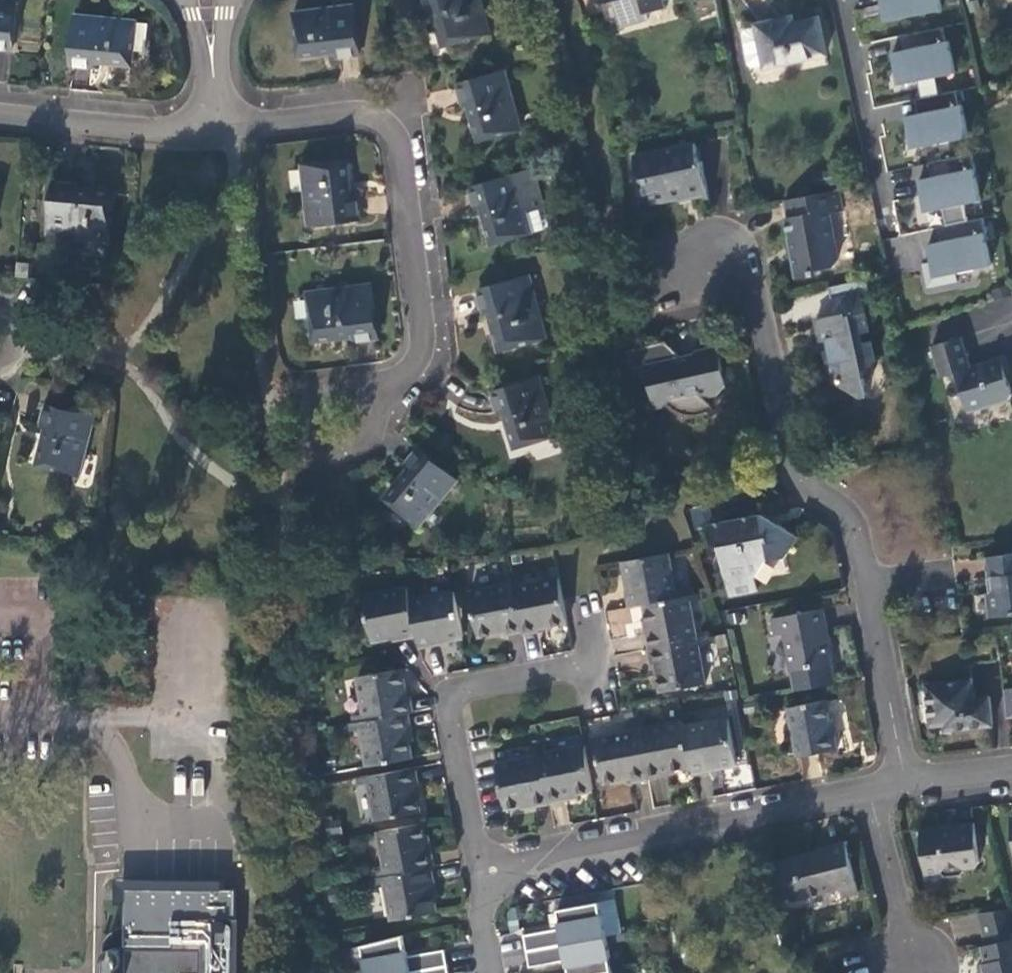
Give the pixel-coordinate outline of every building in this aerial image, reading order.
[(9,47),(13,0),(0,0),(0,46),(9,47)] [(423,6),(429,4),(435,24),(440,42),(484,29),(476,0),(422,0),(423,6)] [(618,24),(646,16),(644,8),(665,3),(664,0),(611,0),(618,24)] [(878,7),(880,17),(936,5),(935,0),(876,0),(878,7)] [(348,3),(289,11),(295,52),(311,50),(332,47),(333,55),(355,52),(348,3)] [(133,18),(72,13),(68,62),(85,64),(91,64),(92,57),(129,60),(130,46),(133,20),(133,18)] [(821,54),(814,18),(791,23),(789,16),(753,23),(754,25),(750,27),(755,60),(762,65),(821,54)] [(146,21),(133,20),(130,46),(144,47),(146,21)] [(938,23),(904,30),(907,45),(900,46),(887,49),(891,67),(894,81),(950,69),(944,37),(940,38),(938,23)] [(896,32),(900,46),(907,45),(904,30),(896,32)] [(502,67),(453,82),(457,94),(460,103),(467,101),(478,136),(519,124),(502,67)] [(951,86),(917,94),(920,109),(913,110),(900,113),(903,127),(907,144),(964,132),(957,100),(954,101),(951,86)] [(920,109),(917,94),(910,95),(913,110),(920,109)] [(690,139),(630,152),(634,171),(635,171),(637,177),(643,180),(647,197),(680,190),(681,193),(703,189),(696,158),(694,158),(690,139)] [(966,149),(931,156),(934,172),(926,173),(914,176),(917,193),(921,208),(938,204),(942,221),(940,220),(944,236),(923,241),(928,261),(930,272),(987,262),(979,228),(981,228),(978,213),(963,216),(959,198),(976,195),(969,164),(970,164),(966,149)] [(923,158),(926,173),(934,172),(931,156),(923,158)] [(307,222),(356,216),(353,193),(345,194),(343,178),(341,157),(299,162),(307,222)] [(469,194),(472,205),(480,203),(490,239),(532,228),(517,179),(534,174),(529,158),(464,177),(469,194)] [(534,174),(517,179),(532,228),(548,223),(534,174)] [(48,232),(109,238),(113,191),(74,187),(75,181),(67,180),(53,178),(48,232)] [(839,209),(835,187),(782,196),(786,214),(782,214),(786,233),(790,238),(792,249),(790,250),(795,274),(817,270),(816,266),(829,264),(834,257),(825,211),(839,209)] [(944,236),(940,220),(933,222),(936,238),(944,236)] [(524,273),(473,287),(476,299),(479,309),(484,308),(494,344),(540,331),(524,273)] [(866,291),(863,276),(825,284),(832,313),(812,318),(817,340),(823,339),(825,348),(822,351),(827,375),(863,367),(871,358),(868,340),(859,342),(856,330),(864,328),(856,294),(866,291)] [(367,282),(307,290),(313,336),(350,331),(351,338),(374,335),(371,309),(367,282)] [(927,342),(936,373),(951,368),(966,363),(957,333),(927,342)] [(662,400),(676,408),(709,401),(700,393),(710,382),(721,379),(713,343),(696,346),(686,361),(675,351),(662,338),(625,346),(629,366),(642,363),(647,386),(653,384),(665,396),(662,400)] [(696,346),(675,351),(686,361),(696,346)] [(966,363),(951,368),(963,408),(1004,395),(1007,390),(1001,372),(1004,366),(1000,353),(966,363)] [(863,390),(860,371),(863,367),(827,375),(831,382),(837,383),(841,389),(847,386),(863,390)] [(536,374),(488,387),(491,395),(495,409),(501,407),(512,443),(552,431),(536,374)] [(651,402),(662,400),(665,396),(653,384),(647,386),(651,402)] [(691,410),(698,409),(709,401),(676,408),(678,416),(686,410),(691,410)] [(65,407),(44,402),(39,424),(47,426),(37,463),(78,473),(93,415),(65,407)] [(452,475),(414,444),(405,454),(399,461),(405,465),(382,493),(415,520),(452,475)] [(759,509),(703,519),(707,542),(714,541),(723,592),(749,587),(747,575),(758,557),(779,552),(792,534),(759,509)] [(979,554),(982,573),(986,572),(987,584),(983,589),(986,606),(993,611),(1011,609),(1011,549),(979,554)] [(624,588),(626,602),(641,599),(674,593),(673,587),(666,550),(621,558),(624,577),(625,576),(627,587),(624,588)] [(502,567),(504,578),(511,576),(509,569),(509,565),(502,567)] [(517,568),(509,569),(511,576),(511,580),(519,579),(517,568)] [(533,622),(563,616),(560,598),(555,573),(519,579),(511,580),(519,623),(520,627),(533,624),(533,622)] [(503,626),(519,623),(511,580),(511,576),(504,578),(467,584),(475,628),(502,623),(503,626)] [(397,632),(414,629),(406,582),(405,580),(360,588),(368,634),(385,631),(384,629),(396,627),(397,632)] [(440,634),(459,630),(451,585),(414,591),(412,581),(406,582),(414,629),(415,640),(429,637),(428,633),(439,631),(440,634)] [(684,585),(673,587),(674,593),(684,592),(685,592),(684,585)] [(696,597),(695,590),(685,592),(684,592),(685,599),(696,597)] [(643,629),(645,644),(691,636),(685,599),(684,592),(674,593),(641,599),(646,628),(643,629)] [(817,605),(763,614),(766,632),(776,630),(783,666),(823,658),(817,624),(820,622),(817,605)] [(704,642),(702,634),(691,636),(692,644),(704,642)] [(692,644),(691,636),(645,644),(643,645),(646,661),(650,660),(654,688),(699,680),(692,644)] [(357,708),(358,714),(402,707),(406,706),(404,691),(400,692),(395,663),(351,671),(357,708)] [(962,675),(920,680),(925,720),(939,718),(940,725),(984,719),(981,692),(965,694),(962,675)] [(819,696),(780,705),(791,753),(832,744),(828,727),(826,728),(819,696)] [(405,724),(402,707),(358,714),(352,716),(353,723),(359,759),(405,751),(403,737),(400,724),(405,724)] [(638,714),(632,715),(633,726),(640,725),(638,714)] [(625,716),(627,727),(633,726),(632,715),(625,716)] [(341,725),(353,723),(352,716),(347,716),(340,717),(341,725)] [(724,716),(678,724),(685,763),(687,771),(703,768),(702,765),(714,762),(715,764),(732,761),(724,716)] [(657,768),(685,763),(678,724),(678,718),(640,725),(633,726),(642,772),(642,775),(658,772),(657,768)] [(625,775),(642,772),(633,726),(627,727),(590,733),(598,777),(625,772),(625,775)] [(538,735),(532,736),(532,738),(534,748),(541,747),(538,735)] [(525,739),(527,752),(534,750),(534,748),(532,738),(525,739)] [(541,747),(534,748),(534,750),(542,795),(559,792),(558,788),(570,786),(586,784),(578,740),(541,747)] [(528,800),(543,797),(542,795),(534,750),(527,752),(490,758),(498,802),(527,798),(528,800)] [(411,777),(408,761),(360,769),(362,776),(368,814),(413,806),(408,777),(411,777)] [(349,779),(362,776),(360,769),(348,771),(349,779)] [(1004,813),(1010,868),(1011,868),(1011,812),(1004,813)] [(419,846),(414,816),(370,824),(376,862),(378,868),(423,860),(425,859),(423,845),(419,846)] [(973,856),(968,817),(947,820),(943,826),(939,826),(932,822),(914,825),(921,868),(935,866),(941,870),(956,868),(961,863),(971,861),(973,856)] [(777,898),(832,883),(834,892),(850,888),(837,837),(822,841),(823,844),(768,858),(777,898)] [(426,877),(423,860),(378,868),(376,868),(377,877),(383,912),(427,904),(422,877),(426,877)] [(364,864),(364,870),(376,868),(378,868),(376,862),(364,864)] [(366,879),(377,877),(376,868),(364,870),(366,879)] [(235,890),(169,887),(123,886),(123,942),(122,972),(233,972),(235,890)] [(606,949),(607,949),(599,906),(598,906),(596,893),(555,901),(557,914),(556,915),(558,923),(551,924),(550,921),(521,926),(522,931),(525,951),(526,958),(556,953),(555,949),(562,948),(564,956),(565,956),(568,972),(610,972),(606,949)] [(1004,903),(973,908),(980,940),(975,942),(982,967),(979,970),(980,972),(1011,972),(1011,934),(1004,903)] [(400,927),(359,936),(361,949),(360,950),(364,972),(444,972),(447,972),(445,965),(442,948),(441,940),(411,946),(412,950),(405,951),(404,942),(402,942),(400,927)]
